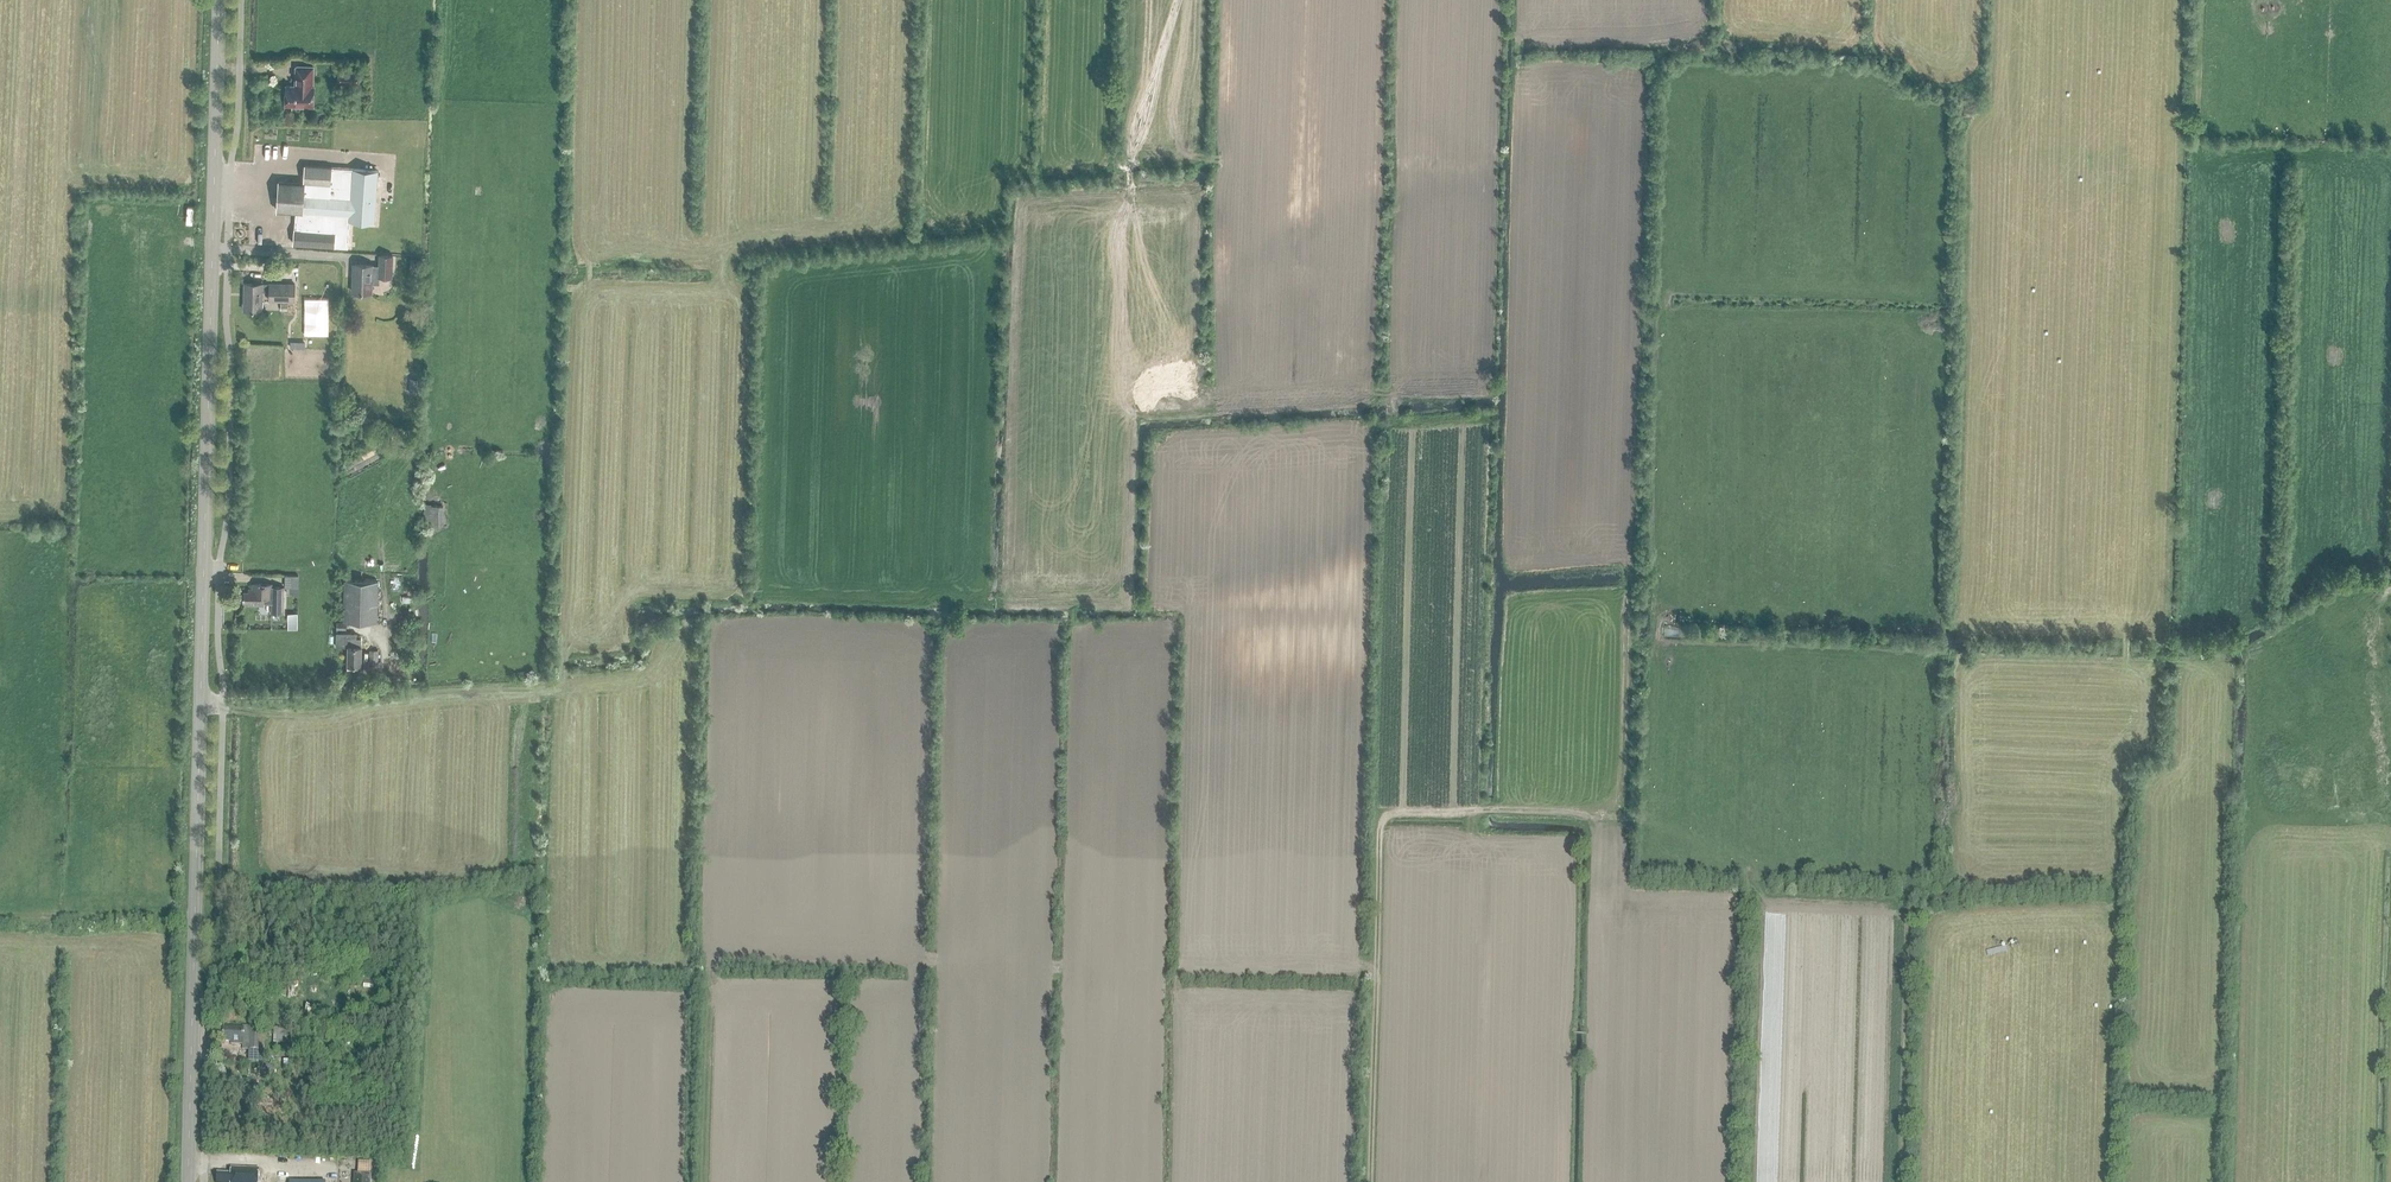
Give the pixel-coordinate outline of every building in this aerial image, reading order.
[(285,103),(285,106),(313,107),(313,87),(313,67),(296,67),(295,86),(286,86),(286,93),(284,94),(284,102),(285,103)] [(338,84),(358,85),(359,72),(338,72),(338,84)] [(277,211),(297,212),(296,230),(294,230),(293,244),(348,248),(349,221),(373,223),(377,171),(353,169),(331,168),(305,166),(304,183),(279,182),(277,211)] [(372,266),(372,265),(354,264),(354,278),(353,278),(352,292),(371,293),(372,284),(379,284),(379,277),(391,277),(392,256),(379,256),(379,267),(372,266)] [(420,274),(421,260),(410,259),(409,273),(420,274)] [(244,283),(244,311),(261,311),(262,292),(269,292),(269,301),(294,301),(295,285),(270,284),(269,284),(262,284),(244,283)] [(303,343),(327,344),(327,306),(303,306),(303,343)] [(409,394),(419,394),(420,379),(409,378),(409,394)] [(430,506),(431,520),(431,524),(444,524),(443,506),(430,506)] [(345,581),(343,622),(377,623),(378,582),(345,581)] [(271,614),(283,614),(283,587),(272,587),(272,584),(253,584),(252,589),(248,589),(248,592),(243,592),(243,603),(248,603),(248,606),(263,606),(263,601),(271,601),(271,614)] [(348,647),(347,665),(361,666),(361,647),(361,639),(356,639),(356,634),(336,633),(336,647),(348,647)] [(399,656),(412,656),(412,646),(399,646),(399,656)] [(369,650),(369,662),(378,662),(378,651),(369,650)] [(262,1050),(262,1026),(242,1026),(242,1028),(223,1027),(222,1041),(228,1041),(228,1044),(242,1044),(248,1044),(248,1049),(242,1049),(242,1050),(248,1050),(261,1050),(262,1050)] [(275,1029),(275,1044),(288,1045),(288,1029),(285,1029),(275,1029)] [(218,1174),(217,1181),(258,1181),(258,1167),(253,1167),(241,1167),(231,1167),(234,1167),(234,1173),(218,1172),(218,1174)] [(371,1174),(354,1173),(353,1181),(371,1181),(371,1174)]
